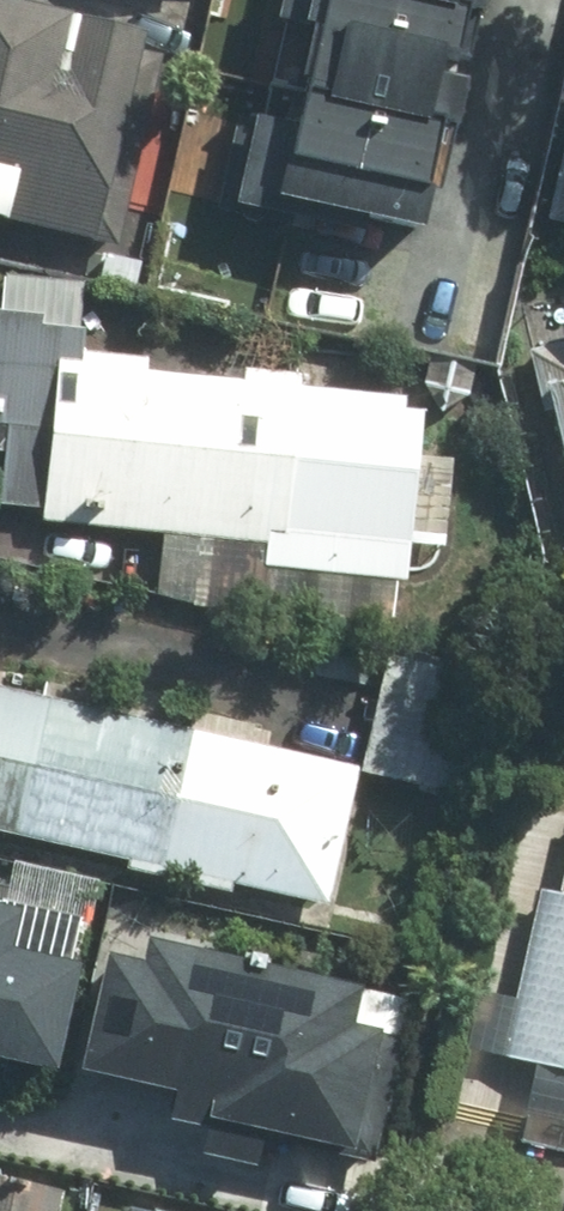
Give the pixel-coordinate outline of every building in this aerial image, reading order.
[(29,0),(0,0),(0,220),(118,247),(131,190),(113,186),(150,28),(29,0)] [(283,16),(320,25),(306,80),(268,70),(250,142),(286,151),(274,201),(409,235),(468,0),(287,0),(283,16)] [(553,216),(563,219),(563,166),(553,216)] [(0,306),(0,425),(1,425),(0,438),(0,508),(34,511),(33,525),(163,539),(161,562),(230,569),(228,592),(389,609),(392,575),(404,576),(407,542),(442,545),(451,457),(420,454),(424,414),(407,413),(409,394),(151,368),(152,356),(80,349),(82,331),(39,327),(41,310),(0,306)] [(526,346),(563,502),(563,337),(526,346)] [(389,638),(360,763),(0,678),(0,831),(323,907),(353,779),(443,800),(476,658),(389,638)] [(510,1084),(563,1095),(563,835),(510,1084)] [(59,1078),(84,965),(16,950),(24,914),(0,908),(0,1065),(59,1078)] [(146,961),(108,953),(83,1074),(169,1092),(162,1123),(216,1134),(219,1121),(377,1153),(401,1036),(352,1026),(361,985),(150,941),(146,961)] [(68,1185),(0,1171),(0,1210),(62,1210),(68,1185)]
